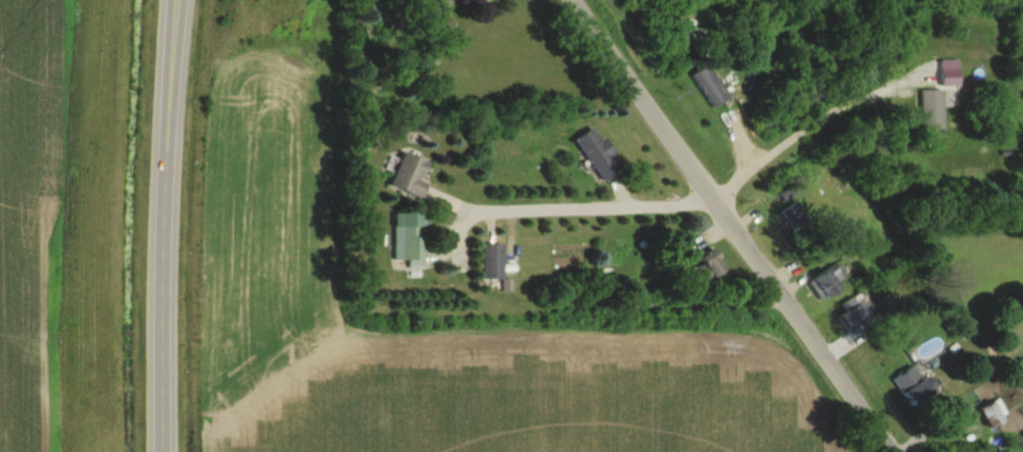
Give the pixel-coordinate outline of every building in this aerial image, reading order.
[(729,97),(706,65),(690,77),(713,109),(729,97)] [(944,139),(944,91),(920,91),(920,139),(944,139)] [(574,140),(602,183),(622,170),(603,140),(601,142),(592,128),(574,140)] [(428,162),(403,152),(389,186),(420,199),(426,184),(420,181),(428,162)] [(791,231),(807,223),(798,202),(781,210),(791,231)] [(394,214),(394,261),(424,260),(424,228),(429,228),(429,213),(394,214)] [(502,282),(502,244),(481,244),(481,282),(502,282)] [(698,257),(702,266),(691,270),(699,287),(726,274),(715,249),(698,257)] [(822,304),(841,290),(826,270),(808,284),(822,304)] [(840,306),(844,313),(835,319),(845,334),(871,317),(857,295),(840,306)] [(892,378),(910,412),(935,399),(917,365),(892,378)] [(983,428),(1005,418),(997,400),(975,410),(983,428)]
